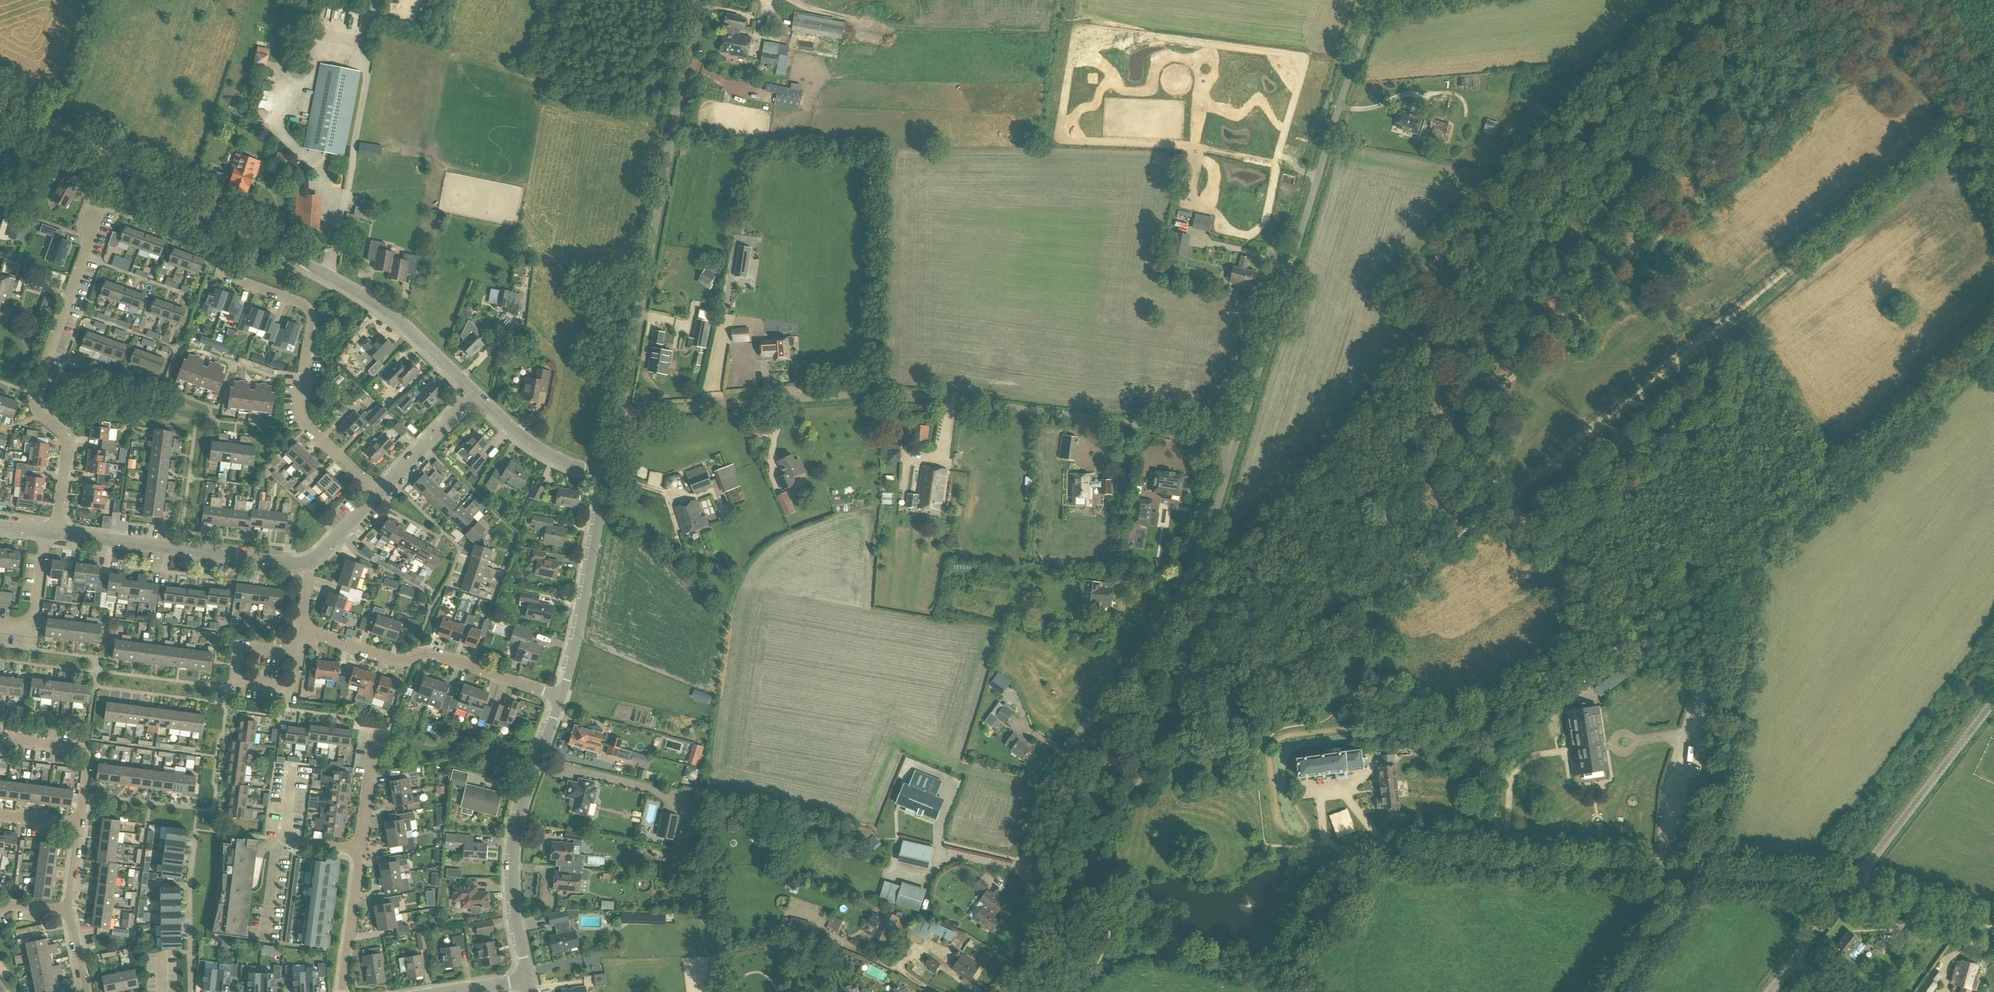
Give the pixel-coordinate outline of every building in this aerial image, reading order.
[(748,12),(755,13),(756,2),(750,1),(748,12)] [(791,30),(842,39),(844,22),(795,13),(791,30)] [(727,26),(726,34),(733,35),(734,34),(740,35),(741,29),(744,29),(746,19),(739,18),(740,16),(727,14),(725,26),(727,26)] [(733,35),(726,34),(724,34),(720,51),(730,53),(730,55),(747,58),(751,37),(740,35),(734,34),(733,35)] [(760,62),(775,65),(776,58),(762,55),(760,62)] [(780,55),(777,66),(776,75),(784,76),(785,68),(787,57),(780,55)] [(305,149),(344,156),(361,72),(321,64),(305,149)] [(285,73),(304,76),(305,71),(286,68),(285,73)] [(270,69),(261,70),(261,78),(270,78),(270,69)] [(767,84),(766,90),(778,92),(775,104),(800,109),(803,91),(767,84)] [(1398,123),(1400,123),(1398,128),(1421,135),(1425,120),(1401,112),(1398,123)] [(1427,137),(1434,139),(1437,130),(1447,133),(1450,125),(1433,119),(1430,127),(1430,128),(1427,137)] [(1483,132),(1495,137),(1499,123),(1487,119),(1483,132)] [(21,145),(12,142),(9,150),(17,154),(20,146),(21,145)] [(358,153),(381,157),(382,145),(360,142),(358,153)] [(276,160),(287,164),(289,157),(278,153),(276,160)] [(256,161),(241,156),(237,170),(235,170),(232,179),(229,187),(247,193),(252,176),(255,177),(258,167),(254,166),(256,161)] [(42,174),(47,176),(48,174),(51,166),(46,164),(42,174)] [(57,180),(61,182),(67,185),(70,180),(60,174),(57,180)] [(67,185),(61,182),(51,201),(65,208),(75,190),(67,185)] [(297,195),(295,227),(316,229),(318,197),(297,195)] [(353,217),(368,221),(371,210),(356,206),(353,217)] [(1210,231),(1213,218),(1196,214),(1192,228),(1210,231)] [(27,230),(29,223),(16,219),(13,226),(27,230)] [(54,237),(46,259),(64,265),(72,243),(60,238),(63,231),(43,224),(40,232),(54,237)] [(752,225),(750,237),(762,239),(764,228),(752,225)] [(119,242),(129,245),(135,230),(124,227),(120,238),(119,242)] [(145,234),(135,230),(129,245),(140,249),(145,234)] [(1191,236),(1175,232),(1169,255),(1186,259),(1191,236)] [(155,238),(145,234),(140,249),(150,253),(155,238)] [(117,246),(119,242),(120,238),(112,235),(109,243),(117,246)] [(155,238),(150,253),(160,257),(166,242),(155,238)] [(377,270),(389,273),(390,273),(392,259),(394,253),(383,251),(385,243),(370,241),(366,260),(378,262),(377,270)] [(749,263),(751,248),(739,246),(736,261),(749,263)] [(178,267),(183,252),(173,248),(168,263),(178,267)] [(188,271),(194,256),(183,252),(178,267),(188,271)] [(390,273),(389,273),(388,278),(401,281),(403,274),(414,276),(418,256),(403,254),(402,261),(392,259),(390,273)] [(1226,279),(1230,280),(1230,282),(1239,284),(1239,282),(1253,286),(1256,272),(1247,270),(1250,257),(1241,255),(1238,268),(1234,267),(1233,267),(1229,266),(1226,279)] [(204,259),(194,256),(188,271),(199,274),(204,259)] [(700,278),(711,284),(715,277),(705,270),(700,278)] [(10,323),(14,309),(8,308),(14,280),(0,277),(0,321),(10,323)] [(99,296),(110,299),(115,285),(105,281),(99,296)] [(110,299),(120,303),(126,288),(115,285),(110,299)] [(487,286),(486,300),(495,301),(497,287),(487,286)] [(126,288),(120,303),(131,307),(136,292),(126,288)] [(496,306),(507,308),(507,309),(507,310),(507,311),(508,311),(508,312),(508,313),(509,314),(510,315),(511,316),(512,316),(513,316),(515,317),(517,317),(519,305),(514,304),(516,294),(511,293),(511,292),(498,289),(496,306)] [(222,310),(228,294),(217,290),(215,296),(209,293),(203,310),(212,314),(214,308),(222,310)] [(146,296),(136,292),(131,307),(141,310),(146,296)] [(228,294),(222,310),(231,314),(229,320),(238,323),(243,308),(238,306),(241,298),(228,294)] [(43,303),(50,306),(52,300),(45,297),(43,303)] [(149,314),(160,317),(165,302),(155,299),(149,314)] [(165,302),(160,317),(170,321),(176,306),(165,302)] [(456,314),(464,317),(467,308),(459,305),(456,314)] [(186,310),(176,306),(170,321),(181,325),(186,310)] [(258,330),(264,313),(253,308),(250,316),(244,314),(239,329),(247,332),(249,326),(258,330)] [(264,313),(258,330),(267,333),(265,339),(273,342),(279,326),(274,324),(276,317),(264,313)] [(694,345),(704,347),(709,322),(698,319),(694,345)] [(459,346),(470,357),(483,344),(478,339),(478,338),(478,337),(478,336),(477,334),(477,333),(477,332),(476,330),(475,329),(474,327),(473,326),(473,325),(471,324),(470,322),(467,321),(460,337),(463,341),(459,346)] [(275,346),(286,350),(288,343),(294,346),(301,327),(289,322),(286,330),(281,328),(275,346)] [(89,352),(90,353),(97,334),(87,331),(81,346),(90,350),(89,352)] [(650,371),(666,374),(669,361),(670,361),(672,352),(661,350),(664,333),(655,331),(653,342),(655,343),(653,349),(653,348),(651,358),(653,358),(650,371)] [(93,351),(101,354),(107,338),(97,334),(90,353),(92,353),(93,351)] [(202,336),(199,342),(209,346),(212,339),(202,336)] [(775,356),(775,360),(789,359),(788,346),(793,346),(794,344),(794,338),(793,337),(793,336),(787,337),(787,339),(774,340),(774,341),(761,342),(762,356),(775,356)] [(361,346),(377,362),(368,372),(374,377),(384,367),(378,361),(392,347),(381,337),(373,346),(367,340),(361,346)] [(107,338),(101,354),(110,357),(109,360),(111,360),(118,342),(107,338)] [(118,342),(111,360),(112,361),(113,358),(122,361),(128,346),(118,342)] [(138,370),(145,352),(134,348),(129,364),(137,367),(137,369),(138,370)] [(155,355),(145,352),(138,370),(140,371),(141,368),(149,371),(155,355)] [(697,352),(695,365),(702,366),(704,353),(697,352)] [(151,372),(160,375),(166,359),(155,355),(149,371),(148,374),(150,374),(151,372)] [(176,381),(186,385),(197,357),(190,355),(187,361),(184,360),(176,381)] [(186,385),(197,389),(204,368),(202,367),(204,360),(197,357),(186,385)] [(266,365),(278,369),(281,362),(269,357),(266,365)] [(197,389),(207,393),(217,365),(210,362),(207,369),(204,368),(197,389)] [(383,378),(393,388),(400,380),(405,386),(419,372),(409,362),(400,371),(395,366),(383,378)] [(217,365),(207,393),(217,396),(225,375),(222,374),(224,368),(217,365)] [(521,399),(536,402),(539,386),(546,387),(549,371),(538,369),(536,380),(525,378),(521,399)] [(228,411),(238,412),(242,383),(234,382),(233,389),(230,388),(230,391),(228,407),(228,411)] [(242,383),(238,412),(249,413),(252,391),(249,391),(250,384),(242,383)] [(413,401),(414,402),(424,412),(442,394),(431,383),(413,401)] [(249,413),(260,415),(264,386),(256,385),(255,391),(252,391),(249,413)] [(264,386),(260,415),(271,416),(273,394),(270,393),(271,387),(264,386)] [(357,396),(362,401),(368,395),(363,390),(357,396)] [(405,412),(414,402),(413,401),(407,396),(398,405),(405,412)] [(0,422),(3,416),(8,400),(0,397),(0,422)] [(3,416),(0,422),(4,424),(7,417),(13,419),(19,403),(8,400),(3,416)] [(387,412),(379,404),(363,421),(354,413),(339,428),(350,438),(359,428),(361,430),(369,422),(373,426),(387,412)] [(404,413),(397,406),(391,412),(398,419),(404,413)] [(408,431),(398,422),(393,428),(402,437),(408,431)] [(101,446),(115,448),(116,442),(108,441),(110,429),(110,426),(102,425),(102,428),(91,427),(90,439),(102,440),(101,446)] [(915,441),(928,443),(930,427),(916,425),(915,441)] [(152,440),(171,443),(172,432),(154,429),(152,440)] [(461,447),(472,456),(466,463),(475,471),(484,461),(477,454),(487,444),(475,432),(461,447)] [(372,446),(365,453),(376,463),(394,445),(383,435),(377,441),(375,439),(370,444),(372,446)] [(1061,443),(1076,445),(1077,437),(1062,435),(1061,443)] [(38,437),(27,436),(23,436),(22,442),(31,443),(30,454),(47,456),(49,445),(37,444),(38,437)] [(152,440),(151,451),(169,453),(171,443),(152,440)] [(209,461),(221,462),(223,444),(211,442),(209,461)] [(283,454),(291,462),(303,450),(295,442),(283,454)] [(221,462),(232,464),(234,445),(223,444),(221,462)] [(883,461),(900,462),(900,445),(884,444),(883,461)] [(234,445),(232,464),(242,465),(244,447),(234,445)] [(87,462),(105,464),(107,453),(116,454),(117,448),(115,448),(101,446),(101,452),(88,450),(87,462)] [(244,447),(242,465),(253,466),(255,448),(244,447)] [(303,450),(291,462),(293,463),(290,466),(296,472),(299,469),(310,457),(303,450)] [(150,461),(168,464),(169,453),(151,451),(150,461)] [(16,469),(22,470),(33,471),(34,466),(46,468),(47,456),(30,454),(28,465),(17,463),(16,469)] [(1115,464),(1131,464),(1131,455),(1115,454),(1115,464)] [(778,462),(784,476),(786,480),(793,478),(805,472),(799,459),(795,461),(792,455),(778,462)] [(126,456),(125,465),(133,465),(134,457),(126,456)] [(300,484),(305,489),(318,476),(313,471),(318,465),(310,457),(299,469),(307,477),(300,484)] [(432,465),(441,474),(446,469),(437,460),(432,465)] [(148,472),(167,474),(168,464),(150,461),(148,472)] [(97,480),(111,482),(114,482),(115,478),(111,477),(111,476),(104,475),(105,464),(87,462),(86,473),(98,474),(97,480)] [(486,485),(494,490),(498,483),(502,485),(505,481),(519,489),(527,475),(514,467),(516,465),(510,462),(502,475),(495,471),(486,485)] [(728,491),(740,486),(731,465),(719,470),(728,491)] [(907,506),(942,510),(947,470),(923,467),(919,495),(908,493),(907,506)] [(21,487),(43,490),(44,479),(32,478),(33,471),(22,470),(16,469),(15,477),(21,478),(19,487),(21,487)] [(471,470),(466,478),(471,481),(476,473),(471,470)] [(689,477),(695,494),(713,487),(707,470),(689,477)] [(147,483),(165,485),(167,474),(148,472),(147,483)] [(412,486),(420,494),(439,476),(435,472),(428,479),(424,474),(412,486)] [(1165,472),(1165,473),(1156,472),(1153,492),(1163,493),(1162,498),(1171,499),(1172,494),(1181,496),(1183,476),(1174,475),(1175,473),(1165,472)] [(315,485),(322,492),(334,480),(327,473),(315,485)] [(280,474),(276,478),(281,483),(285,479),(280,474)] [(1070,497),(1092,498),(1092,486),(1101,487),(1100,494),(1112,494),(1113,480),(1101,480),(1101,482),(1093,482),(1093,474),(1071,474),(1070,497)] [(439,476),(420,494),(429,503),(441,491),(437,487),(443,480),(439,476)] [(786,480),(784,476),(778,478),(783,490),(796,485),(793,478),(786,480)] [(83,495),(101,498),(102,487),(110,488),(111,482),(97,480),(96,486),(84,485),(83,495)] [(334,480),(322,492),(330,500),(342,487),(334,480)] [(288,482),(284,485),(289,490),(293,486),(288,482)] [(147,483),(146,494),(164,496),(165,485),(147,483)] [(529,497),(538,501),(545,488),(536,484),(529,497)] [(43,490),(21,487),(19,498),(17,497),(16,506),(34,509),(35,500),(41,501),(43,490)] [(555,504),(576,508),(579,492),(558,488),(555,504)] [(441,491),(429,503),(437,511),(456,492),(452,489),(445,495),(441,491)] [(880,501),(890,502),(890,490),(881,490),(880,501)] [(120,499),(127,501),(129,492),(122,491),(120,499)] [(456,492),(437,511),(446,520),(448,518),(458,508),(453,503),(460,497),(456,492)] [(786,492),(778,496),(783,506),(791,502),(786,492)] [(146,494),(144,505),(162,507),(164,496),(146,494)] [(217,499),(214,525),(226,526),(228,510),(221,509),(223,495),(218,494),(217,499)] [(106,499),(101,498),(83,495),(81,506),(105,509),(106,499)] [(226,526),(237,528),(241,502),(242,497),(236,496),(236,501),(235,501),(234,511),(228,510),(226,526)] [(301,501),(308,508),(312,503),(305,496),(301,501)] [(241,502),(237,528),(249,529),(250,526),(251,513),(245,512),(247,498),(242,497),(242,502),(241,502)] [(262,528),(274,530),(276,513),(269,512),(271,498),(267,497),(266,502),(265,502),(262,528)] [(201,523),(214,525),(217,499),(211,498),(210,507),(203,507),(201,523)] [(276,513),(274,530),(285,531),(289,505),(288,505),(289,499),(285,499),(284,504),(282,514),(276,513)] [(675,507),(684,534),(710,526),(706,516),(703,517),(697,500),(675,507)] [(251,513),(250,526),(262,528),(265,502),(260,501),(259,511),(252,510),(252,513),(251,513)] [(1137,501),(1134,523),(1150,526),(1154,503),(1137,501)] [(312,503),(308,508),(315,515),(319,510),(312,503)] [(162,507),(144,505),(143,516),(161,518),(162,507)] [(448,518),(456,527),(475,509),(471,505),(464,511),(460,506),(458,508),(448,518)] [(475,509),(456,527),(464,535),(476,523),(472,519),(479,513),(475,509)] [(543,542),(561,546),(565,529),(551,527),(553,520),(537,517),(534,529),(545,531),(543,542)] [(379,540),(385,543),(397,523),(387,518),(379,533),(382,535),(379,540)] [(385,543),(395,549),(404,533),(406,528),(397,523),(385,543)] [(482,542),(490,538),(489,536),(484,531),(476,523),(464,535),(464,536),(472,543),(480,535),(483,538),(482,540),(482,542)] [(704,542),(715,540),(712,528),(701,530),(704,542)] [(413,538),(404,533),(395,549),(404,554),(413,538)] [(413,538),(404,554),(414,559),(423,543),(413,538)] [(471,555),(472,555),(488,561),(492,550),(489,549),(492,542),(490,538),(482,542),(483,543),(486,544),(484,547),(475,544),(471,555)] [(414,559),(423,564),(432,548),(423,543),(414,559)] [(374,554),(365,545),(365,546),(364,546),(360,551),(370,559),(374,554)] [(432,548),(423,564),(433,569),(442,554),(432,548)] [(7,550),(5,568),(17,570),(19,552),(7,550)] [(528,556),(532,557),(531,560),(537,561),(534,574),(555,578),(558,562),(544,559),(545,553),(533,550),(533,551),(529,550),(528,556)] [(376,560),(377,558),(379,555),(375,553),(374,554),(370,559),(375,562),(376,561),(376,560)] [(472,555),(468,567),(493,575),(495,570),(486,566),(488,561),(472,555)] [(342,572),(359,578),(363,567),(370,569),(372,564),(360,558),(358,565),(346,561),(342,572)] [(67,588),(69,572),(63,571),(65,562),(53,560),(50,578),(62,579),(61,587),(67,588)] [(65,601),(72,602),(74,585),(84,587),(87,565),(76,563),(75,573),(69,572),(67,588),(65,601)] [(95,592),(101,593),(104,576),(98,576),(99,566),(87,565),(84,587),(84,590),(95,592)] [(468,567),(465,577),(481,582),(482,578),(491,581),(496,582),(498,577),(493,576),(493,575),(468,567)] [(1124,567),(1120,584),(1130,587),(1134,570),(1124,567)] [(118,599),(128,601),(131,582),(125,581),(126,573),(121,572),(121,575),(118,598),(118,599)] [(350,588),(349,593),(357,596),(361,597),(362,592),(355,590),(359,578),(342,572),(338,584),(350,588)] [(118,598),(121,575),(109,574),(109,577),(104,576),(101,593),(107,593),(107,596),(118,598)] [(131,582),(128,601),(139,602),(142,575),(138,575),(137,583),(131,582)] [(142,575),(139,602),(156,604),(158,586),(146,584),(147,576),(142,575)] [(481,582),(465,577),(461,590),(486,598),(488,593),(478,590),(481,582)] [(1084,605),(1097,606),(1097,604),(1112,606),(1114,584),(1086,581),(1084,605)] [(244,612),(248,585),(236,584),(233,600),(240,601),(239,611),(244,612)] [(260,587),(248,585),(244,612),(250,613),(251,603),(258,604),(260,587)] [(163,602),(174,604),(176,587),(165,586),(163,602)] [(174,604),(185,605),(187,589),(176,587),(174,604)] [(272,589),(260,587),(258,604),(264,605),(262,615),(268,615),(272,589)] [(409,589),(402,587),(400,593),(407,596),(409,589)] [(207,604),(217,605),(220,589),(209,588),(208,592),(207,604)] [(185,605),(196,606),(198,590),(187,589),(185,605)] [(220,589),(217,605),(228,607),(231,591),(220,589)] [(282,607),(284,590),(272,589),(268,615),(274,616),(275,606),(282,607)] [(198,590),(196,606),(206,608),(207,604),(208,592),(198,590)] [(330,593),(325,605),(343,611),(346,600),(356,603),(356,601),(359,602),(361,597),(357,596),(349,593),(344,591),(342,597),(330,593)] [(2,592),(1,604),(12,605),(14,593),(2,592)] [(527,618),(547,623),(550,606),(537,604),(538,597),(521,593),(519,606),(529,608),(527,618)] [(343,611),(325,605),(322,617),(345,625),(347,619),(341,617),(343,611)] [(371,632),(383,636),(389,620),(383,618),(385,611),(374,607),(370,619),(375,620),(371,632)] [(437,635),(448,638),(453,621),(443,618),(446,611),(439,609),(435,621),(441,623),(437,635)] [(45,637),(56,638),(58,620),(53,619),(53,613),(48,612),(45,637)] [(65,620),(58,620),(56,638),(67,640),(70,615),(65,614),(65,620)] [(468,632),(470,627),(473,616),(467,614),(464,625),(453,621),(448,638),(459,642),(463,631),(468,632)] [(74,616),(70,615),(67,640),(77,641),(80,622),(74,622),(74,616)] [(389,620),(383,636),(395,640),(399,628),(404,630),(408,619),(398,615),(396,622),(389,620)] [(80,622),(77,641),(88,642),(91,618),(87,617),(86,623),(80,622)] [(91,618),(88,642),(99,644),(101,625),(95,624),(96,618),(91,618)] [(364,631),(368,619),(362,618),(358,629),(364,631)] [(481,631),(479,636),(485,638),(490,622),(484,620),(480,631),(481,631)] [(470,627),(468,632),(464,644),(475,648),(479,636),(481,631),(480,631),(470,627)] [(1058,639),(1068,641),(1070,637),(1063,635),(1064,629),(1060,629),(1058,639)] [(510,641),(520,645),(514,660),(525,664),(527,659),(536,662),(541,647),(525,642),(527,635),(514,631),(510,641)] [(484,642),(485,642),(490,644),(494,634),(488,632),(484,642)] [(112,658),(123,660),(126,635),(122,635),(121,641),(115,640),(112,658)] [(123,660),(134,661),(136,643),(130,642),(131,636),(126,635),(123,660)] [(134,661),(145,663),(148,638),(144,638),(143,644),(136,643),(134,661)] [(145,663),(156,664),(158,646),(152,645),(153,639),(148,638),(145,663)] [(165,646),(158,646),(156,664),(166,665),(170,641),(165,640),(165,646)] [(166,665),(177,667),(180,648),(173,648),(174,642),(170,641),(166,665)] [(180,648),(177,667),(188,668),(191,644),(186,643),(186,649),(180,648)] [(191,644),(188,668),(199,670),(201,651),(195,650),(195,644),(191,644)] [(201,651),(199,670),(210,671),(213,647),(208,646),(208,652),(201,651)] [(325,680),(328,662),(316,660),(315,673),(309,672),(306,692),(313,693),(315,679),(325,680)] [(1639,668),(1633,660),(1601,684),(1607,692),(1639,668)] [(328,662),(325,680),(336,682),(335,689),(341,690),(344,677),(337,676),(339,663),(328,662)] [(344,677),(341,690),(339,694),(346,696),(348,685),(358,688),(364,671),(354,667),(350,679),(344,677)] [(373,697),(375,693),(377,688),(371,686),(375,674),(364,671),(358,688),(356,693),(367,697),(366,701),(371,703),(373,697)] [(375,693),(373,697),(384,701),(382,707),(388,709),(393,693),(388,692),(392,680),(380,676),(377,688),(375,693)] [(427,707),(436,681),(424,676),(420,688),(414,687),(409,701),(415,703),(416,700),(420,701),(422,705),(427,707)] [(0,677),(0,679),(0,695),(9,696),(11,678),(0,677)] [(1009,686),(995,677),(990,685),(1003,694),(1009,686)] [(22,680),(11,678),(9,696),(20,698),(22,680)] [(30,697),(41,698),(43,681),(32,679),(30,697)] [(41,698),(48,699),(52,700),(54,682),(43,681),(41,698)] [(447,711),(448,707),(452,696),(445,694),(448,685),(436,681),(427,707),(433,709),(436,707),(447,711)] [(52,700),(62,701),(65,683),(54,682),(52,700)] [(65,683),(62,701),(73,702),(75,685),(65,683)] [(75,685),(73,702),(84,704),(85,696),(91,697),(93,687),(86,687),(86,686),(75,685)] [(459,697),(452,694),(452,696),(448,707),(467,713),(475,689),(463,685),(459,697)] [(478,719),(485,722),(490,707),(483,705),(487,693),(475,689),(467,713),(479,717),(478,719)] [(696,690),(694,697),(703,700),(705,694),(696,690)] [(486,723),(497,726),(500,720),(512,724),(519,704),(505,699),(502,708),(492,705),(486,723)] [(117,704),(106,702),(104,720),(115,721),(117,704)] [(115,721),(126,723),(128,705),(117,704),(115,721)] [(128,705),(126,723),(136,724),(139,706),(128,705)] [(1004,705),(995,717),(1006,724),(1014,712),(1004,705)] [(136,724),(147,726),(150,708),(139,706),(136,724)] [(1567,711),(1573,746),(1575,746),(1577,756),(1571,756),(1574,775),(1607,770),(1604,751),(1602,751),(1601,742),(1603,741),(1597,706),(1567,711)] [(150,708),(147,726),(158,727),(160,709),(150,708)] [(169,729),(171,711),(160,709),(158,727),(169,729)] [(182,712),(171,711),(169,729),(179,730),(182,712)] [(190,732),(193,714),(182,712),(179,730),(190,732)] [(203,715),(193,714),(190,732),(201,733),(203,715)] [(239,720),(238,731),(255,733),(256,722),(239,720)] [(581,739),(598,744),(603,729),(594,727),(593,729),(575,724),(572,734),(571,733),(571,734),(582,737),(581,739)] [(308,729),(306,741),(317,742),(319,726),(308,725),(308,729)] [(295,744),(297,727),(286,726),(284,742),(295,744)] [(317,742),(328,744),(330,728),(319,726),(317,742)] [(306,741),(308,729),(297,727),(295,744),(306,745),(306,741)] [(328,744),(339,745),(341,729),(330,728),(328,744)] [(341,729),(339,745),(350,746),(352,730),(341,729)] [(255,733),(238,731),(236,741),(248,743),(253,744),(255,733)] [(1006,744),(1012,749),(1011,751),(1024,760),(1032,749),(1025,744),(1027,742),(1014,732),(1006,744)] [(600,744),(598,744),(581,739),(582,737),(571,734),(568,744),(587,750),(585,755),(595,758),(600,744)] [(608,747),(619,749),(620,748),(622,739),(611,736),(608,747)] [(246,754),(248,743),(236,741),(231,740),(229,751),(246,754)] [(695,743),(690,764),(697,766),(703,745),(695,743)] [(631,752),(619,749),(608,747),(606,754),(629,760),(631,752)] [(1298,759),(1299,778),(1315,775),(1315,776),(1316,776),(1316,775),(1324,774),(1324,775),(1325,774),(1335,773),(1336,773),(1337,779),(1339,781),(1346,780),(1348,777),(1347,772),(1347,771),(1368,768),(1367,757),(1362,758),(1361,750),(1298,759)] [(245,764),(246,754),(229,751),(228,762),(245,764)] [(641,755),(633,753),(631,760),(639,763),(641,755)] [(1376,798),(1378,809),(1384,808),(1400,806),(1394,754),(1383,756),(1384,767),(1379,767),(1382,798),(1376,798)] [(226,773),(243,775),(245,764),(228,762),(226,773)] [(96,781),(107,783),(109,765),(98,763),(96,781)] [(107,783),(118,784),(121,766),(109,765),(107,783)] [(118,784),(129,786),(132,768),(121,766),(118,784)] [(321,775),(321,781),(349,784),(350,777),(352,775),(352,773),(342,772),(342,768),(336,767),(330,766),(329,771),(333,771),(332,777),(321,775)] [(129,786),(140,787),(142,769),(132,768),(129,786)] [(142,769),(140,787),(151,789),(153,771),(142,769)] [(151,789),(161,790),(163,772),(153,771),(151,789)] [(390,782),(392,794),(410,790),(409,784),(415,783),(414,777),(416,777),(415,771),(401,774),(402,780),(390,782)] [(175,774),(163,772),(161,790),(172,792),(175,774)] [(926,793),(932,778),(917,772),(912,786),(905,784),(897,804),(932,818),(939,802),(924,796),(925,793),(926,793)] [(225,783),(230,784),(242,786),(243,775),(226,773),(225,783)] [(172,792),(182,793),(185,775),(175,774),(172,792)] [(185,775),(182,793),(193,794),(196,776),(185,775)] [(452,775),(450,782),(464,785),(466,779),(452,775)] [(571,811),(584,814),(587,801),(583,800),(584,795),(591,796),(593,788),(590,787),(591,782),(575,779),(574,783),(568,781),(566,790),(568,790),(567,797),(571,798),(569,804),(570,805),(571,806),(573,806),(571,811)] [(16,801),(19,783),(8,781),(6,799),(16,801)] [(325,792),(349,795),(349,793),(348,792),(349,784),(321,781),(320,786),(326,786),(325,792)] [(1596,781),(1594,788),(1602,790),(1604,783),(1596,781)] [(30,784),(19,783),(16,801),(27,802),(30,784)] [(30,784),(27,802),(38,803),(40,786),(30,784)] [(242,786),(230,784),(229,795),(246,797),(247,787),(242,786)] [(1585,784),(1578,786),(1580,793),(1587,790),(1585,784)] [(499,793),(466,785),(461,806),(469,808),(494,814),(499,793)] [(49,805),(51,787),(40,786),(38,803),(49,805)] [(62,789),(51,787),(49,805),(60,806),(62,789)] [(62,789),(60,806),(70,808),(73,790),(62,789)] [(410,790),(392,794),(394,806),(406,804),(407,810),(420,808),(419,802),(418,796),(411,798),(410,790)] [(349,795),(325,792),(325,798),(319,797),(318,802),(346,806),(347,799),(349,797),(349,795)] [(244,808),(246,797),(229,795),(227,806),(244,808)] [(346,806),(318,802),(317,807),(321,808),(320,814),(327,815),(346,817),(346,815),(345,813),(346,806)] [(244,808),(227,806),(226,816),(243,819),(244,808)] [(415,820),(414,812),(396,815),(397,821),(384,823),(386,835),(404,832),(412,831),(410,821),(415,820)] [(678,816),(663,813),(659,827),(665,828),(662,837),(673,840),(678,816)] [(315,824),(343,827),(344,820),(346,819),(346,817),(327,815),(326,820),(316,819),(315,824)] [(101,829),(119,832),(120,821),(102,819),(101,829)] [(343,827),(315,824),(314,828),(325,830),(324,836),(343,838),(344,836),(342,835),(343,827)] [(167,827),(165,840),(185,842),(187,829),(167,827)] [(119,832),(101,829),(99,840),(117,842),(119,832)] [(565,839),(582,842),(583,834),(566,831),(565,839)] [(4,836),(2,849),(9,850),(8,858),(14,859),(17,833),(5,832),(4,836)] [(404,832),(386,835),(388,847),(401,845),(402,851),(414,849),(412,838),(405,840),(404,832)] [(444,846),(464,847),(463,857),(484,859),(486,845),(468,843),(469,836),(445,834),(444,846)] [(248,926),(246,926),(257,840),(247,839),(241,838),(241,839),(231,838),(230,844),(223,843),(223,844),(212,934),(247,938),(247,937),(248,926)] [(934,845),(904,838),(898,861),(928,868),(934,845)] [(98,851),(116,853),(117,842),(99,840),(98,851)] [(165,840),(164,852),(184,855),(185,842),(165,840)] [(869,847),(873,851),(880,844),(876,840),(869,847)] [(40,842),(39,853),(57,855),(58,845),(40,842)] [(555,866),(559,867),(583,869),(584,855),(573,854),(574,845),(552,842),(550,858),(556,859),(555,866)] [(148,856),(156,856),(156,847),(148,847),(148,856)] [(97,862),(100,862),(114,864),(116,853),(98,851),(97,862)] [(162,864),(182,867),(184,855),(164,852),(162,864)] [(37,864),(55,866),(57,855),(39,853),(37,864)] [(379,864),(381,877),(399,874),(398,867),(407,866),(406,860),(409,859),(408,854),(390,857),(391,862),(379,864)] [(312,860),(301,945),(324,948),(335,863),(312,860)] [(98,873),(116,875),(117,864),(114,864),(100,862),(98,873)] [(54,877),(55,866),(37,864),(36,875),(54,877)] [(162,864),(161,877),(180,879),(182,867),(162,864)] [(559,867),(559,872),(555,872),(553,888),(579,891),(580,879),(587,880),(588,870),(583,869),(559,867)] [(421,872),(424,880),(431,877),(428,870),(421,872)] [(98,873),(97,884),(115,886),(116,875),(98,873)] [(399,874),(381,877),(383,889),(396,887),(397,893),(410,890),(408,880),(400,881),(399,874)] [(36,875),(34,886),(52,888),(54,877),(36,875)] [(926,891),(903,884),(902,886),(893,883),(887,900),(897,903),(896,904),(919,911),(926,891)] [(97,884),(95,894),(113,896),(115,886),(97,884)] [(52,888),(34,886),(33,897),(51,899),(52,888)] [(453,886),(453,901),(464,901),(464,907),(487,907),(487,892),(476,893),(476,886),(453,886)] [(160,900),(180,899),(180,887),(160,887),(160,900)] [(1005,902),(988,890),(980,901),(985,904),(974,919),(992,931),(1000,920),(994,915),(996,912),(997,913),(1005,902)] [(95,894),(94,905),(112,907),(113,896),(95,894)] [(374,906),(376,918),(394,915),(392,908),(399,907),(398,902),(401,901),(400,896),(385,898),(386,904),(374,906)] [(126,898),(125,905),(130,905),(130,906),(135,907),(136,900),(131,899),(126,898)] [(160,900),(160,912),(180,912),(180,899),(160,900)] [(93,916),(110,919),(112,907),(94,905),(93,916)] [(555,926),(569,923),(565,910),(547,914),(550,927),(555,926)] [(899,910),(895,916),(899,918),(903,920),(908,913),(901,911),(899,910)] [(869,923),(876,927),(873,935),(886,942),(899,918),(895,916),(887,911),(883,918),(874,913),(869,923)] [(160,912),(160,925),(181,924),(180,912),(160,912)] [(124,915),(124,920),(133,921),(134,913),(129,913),(129,916),(124,915)] [(394,915),(376,918),(378,930),(396,928),(397,935),(409,933),(408,925),(403,926),(402,921),(395,922),(394,915)] [(110,919),(93,916),(91,927),(109,929),(110,919)] [(827,928),(838,932),(842,920),(831,916),(827,928)] [(910,931),(926,938),(926,936),(929,937),(932,931),(946,937),(943,942),(947,945),(950,939),(952,940),(955,932),(933,923),(926,920),(925,922),(916,918),(916,917),(914,916),(910,931)] [(789,932),(807,937),(810,924),(792,919),(789,932)] [(123,920),(122,927),(132,928),(133,922),(133,921),(124,920),(123,920)] [(138,922),(138,930),(155,929),(155,921),(138,922)] [(475,923),(477,934),(492,931),(491,921),(475,923)] [(571,931),(569,923),(555,926),(557,935),(550,936),(554,954),(556,956),(560,955),(561,953),(561,950),(579,946),(575,931),(571,931)] [(181,924),(160,925),(161,937),(181,937),(181,924)] [(1902,936),(1906,939),(1912,931),(1908,927),(1902,936)] [(1833,952),(1838,956),(1842,951),(1847,955),(1848,954),(1854,960),(1866,945),(1858,939),(1858,938),(1848,930),(1836,946),(1837,947),(1833,952)] [(417,935),(419,950),(426,949),(424,934),(417,935)] [(457,946),(457,950),(465,949),(462,935),(451,937),(453,947),(457,946)] [(181,937),(161,937),(161,950),(181,949),(181,937)] [(366,949),(385,946),(384,937),(365,940),(366,949)] [(25,943),(28,954),(56,948),(55,944),(47,945),(45,939),(44,939),(25,943)] [(1878,940),(1873,945),(1880,950),(1884,945),(1878,940)] [(476,945),(479,966),(499,963),(498,954),(496,954),(494,942),(476,945)] [(274,954),(274,947),(261,945),(261,954),(274,954)] [(457,946),(453,947),(439,949),(442,969),(460,966),(457,950),(457,946)] [(373,948),(374,954),(361,956),(363,965),(365,964),(368,984),(383,982),(380,962),(383,961),(382,953),(380,953),(379,947),(373,948)] [(28,954),(30,965),(50,961),(48,954),(57,952),(56,948),(28,954)] [(952,969),(962,975),(972,960),(963,954),(958,961),(953,968),(952,969)] [(404,958),(405,964),(406,964),(408,978),(423,975),(420,955),(404,958)] [(922,962),(931,969),(931,970),(934,972),(935,972),(936,972),(941,964),(931,957),(930,957),(927,955),(922,962)] [(153,970),(152,959),(145,960),(146,970),(153,970)] [(202,990),(215,991),(217,970),(204,968),(205,961),(198,960),(197,974),(203,975),(202,990)] [(972,960),(962,975),(964,977),(962,981),(967,985),(980,966),(972,960)] [(51,967),(50,961),(30,965),(32,975),(60,969),(60,965),(51,967)] [(1956,984),(1963,986),(1961,991),(1970,991),(1971,988),(1976,990),(1979,980),(1977,980),(1978,974),(1975,973),(1978,965),(1962,961),(1962,963),(1958,962),(1956,968),(1956,967),(1952,981),(1956,982),(1956,984)] [(220,991),(228,991),(229,977),(236,978),(237,964),(231,963),(230,971),(217,970),(215,991),(220,991)] [(306,991),(319,991),(318,977),(325,977),(324,963),(317,964),(318,971),(305,972),(306,991)] [(260,973),(248,973),(248,965),(241,965),(241,979),(247,979),(247,991),(260,991),(260,973)] [(293,991),(306,991),(305,972),(292,973),(292,965),(285,965),(286,979),(292,979),(293,991)] [(273,980),(280,980),(280,966),(273,966),(273,973),(260,973),(260,991),(273,991),(273,980)] [(61,973),(60,969),(32,975),(34,986),(54,981),(53,975),(61,973)] [(123,972),(126,989),(137,987),(134,969),(123,972)] [(1937,984),(1935,983),(1941,975),(1934,970),(1919,991),(1932,991),(1937,984)] [(123,972),(111,974),(115,991),(126,989),(123,972)] [(111,974),(101,976),(105,991),(112,991),(115,991),(111,974)] [(35,991),(56,991),(65,990),(64,986),(56,988),(54,981),(34,986),(35,991)]
